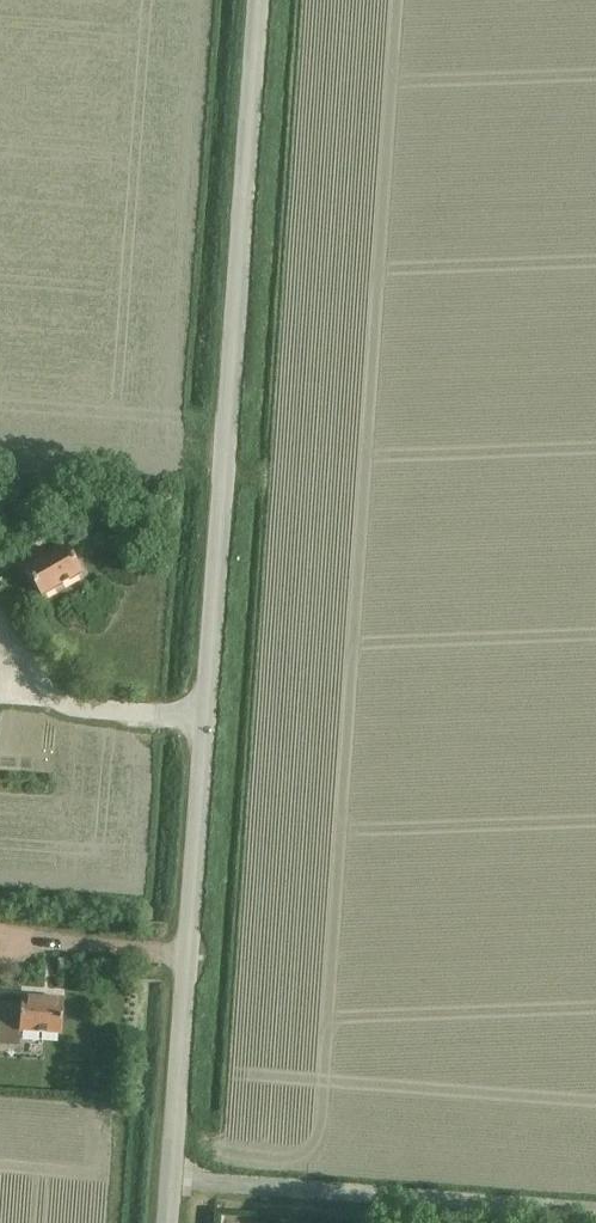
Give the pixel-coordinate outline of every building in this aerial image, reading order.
[(34,561),(26,566),(43,595),(83,573),(68,544),(47,555),(38,538),(25,545),(34,561)] [(0,1005),(0,1045),(19,1047),(21,1032),(62,1036),(65,1000),(21,996),(21,1006),(0,1004),(0,1005)]
